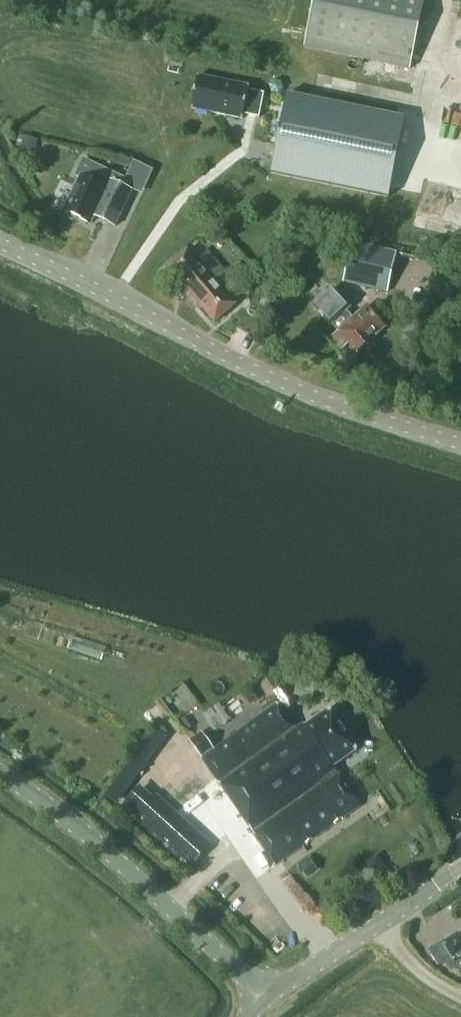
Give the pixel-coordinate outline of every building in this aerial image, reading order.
[(305,47),(364,60),(361,74),(382,79),(383,73),(395,75),(397,67),(410,69),(425,0),(315,0),(305,47)] [(192,108),(243,119),(244,114),(260,118),(265,93),(249,90),(250,86),(199,76),(192,108)] [(294,96),(278,174),(395,199),(412,121),(294,96)] [(24,135),(21,149),(35,152),(38,139),(24,135)] [(89,166),(84,178),(81,176),(65,212),(67,213),(68,216),(74,219),(77,218),(91,224),(94,216),(116,225),(135,182),(114,172),(112,176),(89,166)] [(352,243),(343,282),(387,292),(396,253),(352,243)] [(216,322),(237,304),(229,295),(240,286),(207,249),(197,259),(189,250),(169,268),(216,322)] [(367,306),(354,317),(348,311),(352,307),(333,286),(313,304),(330,323),(332,322),(341,332),(337,336),(344,344),(348,341),(357,352),(374,339),(373,338),(385,327),(367,306)] [(191,740),(202,757),(204,759),(203,760),(277,865),(362,805),(337,769),(358,750),(329,708),(304,726),(304,724),(296,730),(278,704),(214,749),(202,732),(191,740)] [(169,764),(197,801),(215,787),(187,750),(169,764)] [(142,789),(125,810),(191,866),(209,846),(142,789)] [(383,853),(363,866),(377,887),(397,874),(383,853)] [(443,942),(444,944),(434,949),(441,963),(446,960),(452,971),(458,968),(460,973),(460,932),(443,942)]
